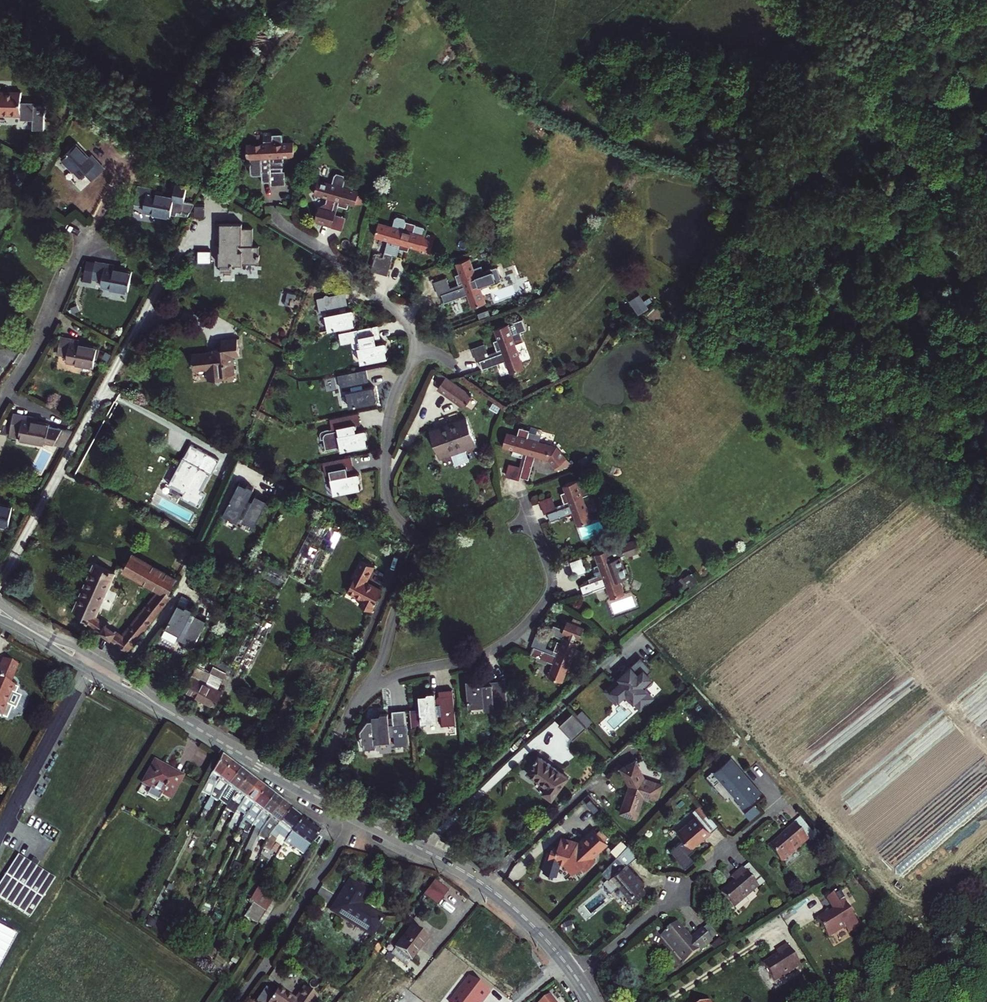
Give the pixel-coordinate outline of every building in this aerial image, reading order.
[(22,115),(23,93),(0,92),(0,114),(22,115)] [(283,171),(282,162),(285,162),(285,158),(295,157),(294,141),(284,142),(283,133),(273,134),(273,142),(247,143),(248,159),(250,159),(250,170),(251,172),(252,174),(254,176),(257,176),(262,176),(262,182),(271,183),(271,185),(286,185),(286,171),(283,171)] [(93,181),(105,169),(92,156),(90,158),(77,145),(63,158),(82,178),(86,174),(93,181)] [(346,178),(335,175),(333,182),(344,185),(346,178)] [(333,182),(319,178),(314,194),(328,198),(326,204),(319,208),(321,211),(318,212),(316,219),(318,223),(322,224),(323,221),(329,223),(336,200),(340,201),(338,205),(348,208),(349,204),(356,206),(360,190),(354,188),(356,181),(346,178),(344,185),(333,182)] [(171,214),(189,218),(196,205),(186,202),(188,190),(185,186),(177,184),(175,198),(157,194),(158,190),(139,187),(136,204),(145,205),(144,211),(171,216),(171,214)] [(343,230),(347,217),(336,214),(338,205),(340,201),(336,200),(329,223),(328,226),(343,230)] [(399,248),(409,251),(410,247),(414,248),(412,253),(423,256),(424,254),(431,256),(437,234),(427,231),(426,234),(415,231),(417,223),(408,220),(406,217),(399,215),(395,217),(393,225),(379,221),(375,236),(389,240),(385,252),(377,249),(373,265),(389,270),(389,269),(390,266),(397,243),(400,244),(399,248)] [(255,223),(219,222),(218,263),(255,264),(255,223)] [(389,269),(404,273),(408,260),(396,257),(399,248),(400,244),(397,243),(390,266),(389,269)] [(460,274),(457,275),(460,285),(464,283),(465,287),(443,295),(446,303),(468,295),(473,308),(488,302),(479,278),(486,275),(483,265),(475,268),(471,258),(457,263),(460,274)] [(102,286),(129,292),(133,272),(115,269),(115,265),(97,262),(93,279),(103,281),(102,286)] [(447,277),(434,282),(440,296),(443,295),(465,287),(464,283),(460,285),(451,288),(447,277)] [(330,330),(343,327),(351,325),(355,325),(353,317),(356,316),(354,309),(343,311),(343,307),(348,306),(346,292),(318,298),(321,311),(331,309),(332,313),(327,314),(330,330)] [(526,318),(495,329),(499,340),(495,341),(498,351),(502,349),(503,352),(481,360),(484,369),(506,361),(511,374),(526,368),(517,344),(525,341),(521,331),(530,328),(526,318)] [(357,348),(359,348),(362,363),(388,357),(386,350),(388,350),(387,342),(376,344),(375,340),(381,339),(379,326),(353,331),(351,325),(343,327),(344,333),(340,334),(343,343),(353,341),(354,345),(354,346),(355,347),(357,348)] [(94,366),(98,348),(80,344),(80,340),(62,337),(59,354),(68,356),(67,361),(94,366)] [(220,349),(216,349),(211,350),(211,351),(196,352),(196,358),(194,359),(197,362),(197,368),(211,367),(211,379),(218,378),(220,380),(222,378),(230,377),(229,374),(237,373),(236,355),(243,354),(242,337),(225,339),(226,346),(226,352),(221,353),(220,349)] [(477,362),(481,360),(503,352),(502,349),(498,351),(489,354),(486,344),(473,348),(477,362)] [(365,388),(364,384),(370,383),(367,369),(338,375),(341,389),(351,387),(352,391),(347,392),(350,407),(377,402),(375,394),(377,394),(375,386),(365,388)] [(474,395),(442,373),(436,382),(442,386),(440,389),(465,407),(468,404),(474,395)] [(474,395),(468,404),(473,408),(479,399),(474,395)] [(343,431),(344,435),(339,436),(342,452),(368,446),(367,438),(369,438),(367,430),(357,432),(356,428),(362,427),(359,413),(331,419),(333,433),(343,431)] [(10,437),(47,443),(65,446),(73,431),(50,427),(50,424),(33,421),(33,418),(14,415),(10,437)] [(467,419),(432,432),(439,452),(464,443),(465,448),(476,445),(467,419)] [(513,450),(512,454),(523,457),(524,453),(527,454),(521,477),(529,479),(536,456),(549,459),(556,467),(560,464),(563,468),(573,464),(556,446),(539,442),(542,430),(531,427),(530,430),(520,427),(518,434),(508,431),(503,447),(513,450)] [(221,459),(193,443),(171,484),(185,492),(182,497),(201,506),(207,494),(202,492),(221,459)] [(510,462),(506,476),(520,480),(521,477),(527,454),(524,453),(523,457),(520,465),(510,462)] [(362,481),(360,473),(351,475),(350,475),(349,471),(350,471),(355,469),(352,456),(324,462),(326,476),(331,475),(336,473),(337,477),(332,478),(335,494),(362,489),(360,481),(362,481)] [(594,521),(585,496),(591,493),(588,483),(581,485),(579,480),(564,486),(565,491),(562,493),(565,502),(569,501),(570,505),(548,513),(551,521),(573,513),(578,526),(594,521)] [(254,500),(250,498),(254,489),(255,488),(249,485),(248,486),(241,482),(228,507),(242,513),(244,509),(248,511),(244,520),(256,526),(269,500),(257,494),(254,500)] [(553,496),(540,501),(545,514),(548,513),(570,505),(569,501),(565,502),(557,506),(553,496)] [(13,507),(0,505),(0,524),(9,525),(13,507)] [(289,572),(315,584),(349,517),(324,506),(289,572)] [(595,565),(599,575),(590,578),(589,578),(591,582),(581,586),(584,594),(607,585),(611,598),(626,593),(618,568),(625,566),(621,556),(614,558),(611,549),(595,554),(599,564),(595,565)] [(116,573),(95,564),(74,613),(129,651),(173,597),(170,595),(178,581),(133,554),(124,571),(161,592),(125,638),(96,618),(116,573)] [(374,565),(360,558),(351,576),(354,577),(347,591),(362,599),(359,604),(371,610),(381,589),(366,580),(374,565)] [(587,568),(573,573),(578,587),(581,586),(591,582),(589,578),(590,578),(587,568)] [(186,607),(179,603),(177,607),(167,628),(180,635),(183,630),(187,632),(182,641),(194,647),(208,621),(196,615),(192,622),(188,620),(194,609),(187,605),(186,607)] [(240,669),(235,677),(243,681),(273,624),(266,620),(262,627),(261,629),(258,634),(256,637),(240,669)] [(550,637),(537,632),(532,645),(535,646),(557,655),(558,652),(554,650),(546,647),(550,637)] [(563,682),(573,658),(580,661),(584,650),(577,647),(580,642),(565,636),(562,642),(558,641),(554,650),(558,652),(557,655),(535,646),(531,655),(553,664),(548,676),(563,682)] [(208,662),(210,657),(212,654),(209,652),(205,650),(200,658),(208,662)] [(240,669),(212,654),(210,657),(213,658),(211,664),(227,672),(235,677),(240,669)] [(198,663),(212,671),(225,677),(227,672),(211,664),(213,658),(210,657),(208,662),(200,658),(198,663)] [(654,671),(642,657),(606,688),(617,702),(627,694),(641,710),(653,699),(645,689),(654,682),(649,675),(654,671)] [(8,683),(16,664),(3,658),(0,664),(0,715),(13,685),(8,683)] [(224,691),(219,688),(206,682),(212,671),(198,663),(185,690),(216,707),(224,691)] [(219,688),(225,677),(212,671),(206,682),(219,688)] [(504,708),(501,680),(487,681),(487,684),(483,684),(483,677),(475,678),(475,680),(467,680),(470,707),(485,706),(487,710),(504,708)] [(438,722),(438,716),(442,716),(443,726),(457,725),(453,695),(440,697),(441,704),(437,704),(436,693),(427,693),(427,695),(420,696),(421,710),(411,711),(413,729),(423,728),(423,723),(438,722)] [(588,727),(574,712),(560,726),(574,740),(588,727)] [(392,742),(391,736),(395,736),(395,746),(409,745),(407,716),(393,718),(393,724),(390,725),(389,713),(381,713),(381,716),(374,716),(374,720),(369,721),(359,728),(360,732),(358,733),(359,744),(361,744),(362,748),(376,748),(376,743),(392,742)] [(228,734),(234,724),(225,718),(219,728),(228,734)] [(208,798),(210,796),(217,781),(219,778),(223,772),(231,762),(221,755),(202,790),(203,791),(200,796),(201,797),(197,805),(196,804),(191,813),(198,817),(200,814),(208,798)] [(569,777),(541,756),(529,773),(549,788),(545,793),(553,799),(569,777)] [(712,774),(736,802),(739,800),(717,774),(732,761),(730,758),(712,774)] [(646,777),(638,760),(621,768),(631,785),(622,811),(638,816),(646,796),(658,800),(664,784),(646,777)] [(181,776),(154,761),(142,782),(161,793),(160,795),(167,798),(168,796),(169,797),(181,776)] [(739,800),(736,802),(742,811),(761,795),(732,761),(717,774),(739,800)] [(227,784),(239,768),(231,762),(223,772),(219,778),(217,781),(210,796),(218,801),(219,799),(224,789),(226,786),(227,784)] [(219,799),(227,806),(235,792),(248,775),(239,768),(227,784),(226,786),(224,789),(219,799)] [(239,804),(256,781),(248,775),(235,792),(227,806),(226,807),(229,808),(218,830),(224,833),(233,815),(239,804)] [(264,787),(256,781),(239,804),(233,815),(237,818),(230,831),(235,834),(243,817),(264,787)] [(251,823),(273,794),(264,787),(243,817),(251,823)] [(252,825),(259,830),(280,800),(273,794),(251,823),(250,824),(252,825)] [(200,814),(203,816),(212,800),(208,798),(200,814)] [(259,830),(268,836),(290,806),(280,800),(259,830)] [(302,815),(290,806),(268,836),(264,846),(270,848),(275,837),(283,843),(290,832),(302,815)] [(290,832),(283,843),(289,846),(296,835),(308,844),(319,829),(302,815),(290,832)] [(711,833),(697,817),(678,833),(691,848),(703,838),(704,840),(711,833)] [(243,839),(250,825),(245,821),(242,828),(237,835),(243,839)] [(246,860),(252,846),(257,835),(259,830),(252,825),(241,850),(243,850),(239,857),(246,860)] [(809,842),(795,825),(787,832),(788,834),(769,850),(781,864),(809,842)] [(609,836),(602,829),(599,831),(596,828),(584,839),(585,840),(581,844),(577,842),(577,841),(563,836),(559,847),(554,845),(551,853),(549,858),(561,862),(562,859),(565,861),(575,871),(582,865),(586,869),(595,860),(592,856),(608,842),(606,839),(609,836)] [(252,846),(257,849),(262,838),(257,835),(252,846)] [(639,855),(630,844),(627,847),(632,852),(631,853),(635,858),(639,855)] [(606,879),(601,883),(609,892),(619,884),(629,896),(627,897),(633,903),(646,892),(641,887),(644,884),(628,864),(635,858),(631,853),(632,852),(627,847),(601,873),(606,879)] [(56,876),(42,868),(34,863),(18,853),(0,884),(0,896),(32,916),(56,876)] [(45,864),(36,859),(34,863),(42,868),(45,864)] [(760,888),(742,870),(732,881),(736,885),(723,899),(737,912),(760,888)] [(371,935),(382,919),(360,904),(367,892),(350,881),(331,910),(343,918),(345,915),(350,918),(348,921),(371,935)] [(262,891),(254,903),(267,912),(267,911),(275,898),(262,891)] [(825,901),(833,913),(828,917),(827,915),(817,922),(828,939),(843,929),(847,935),(859,927),(843,903),(846,901),(841,893),(838,895),(837,893),(825,901)] [(261,923),(267,912),(254,903),(247,915),(261,923)] [(261,923),(247,915),(245,918),(259,926),(261,923)] [(677,923),(674,926),(682,934),(684,933),(685,932),(677,923)] [(674,926),(660,937),(683,965),(699,951),(700,954),(713,943),(704,932),(702,930),(690,940),(684,933),(682,934),(674,926)] [(704,932),(713,943),(720,937),(711,926),(704,932)] [(394,948),(409,959),(426,939),(411,927),(394,948)] [(394,948),(390,954),(404,965),(409,959),(394,948)] [(803,969),(790,949),(778,956),(780,959),(765,969),(777,987),(803,969)] [(469,976),(450,1001),(484,1001),(491,993),(469,976)] [(899,988),(896,984),(887,991),(890,995),(899,988)] [(267,1001),(313,1001),(316,998),(303,989),(294,1001),(277,989),(267,1001)]
